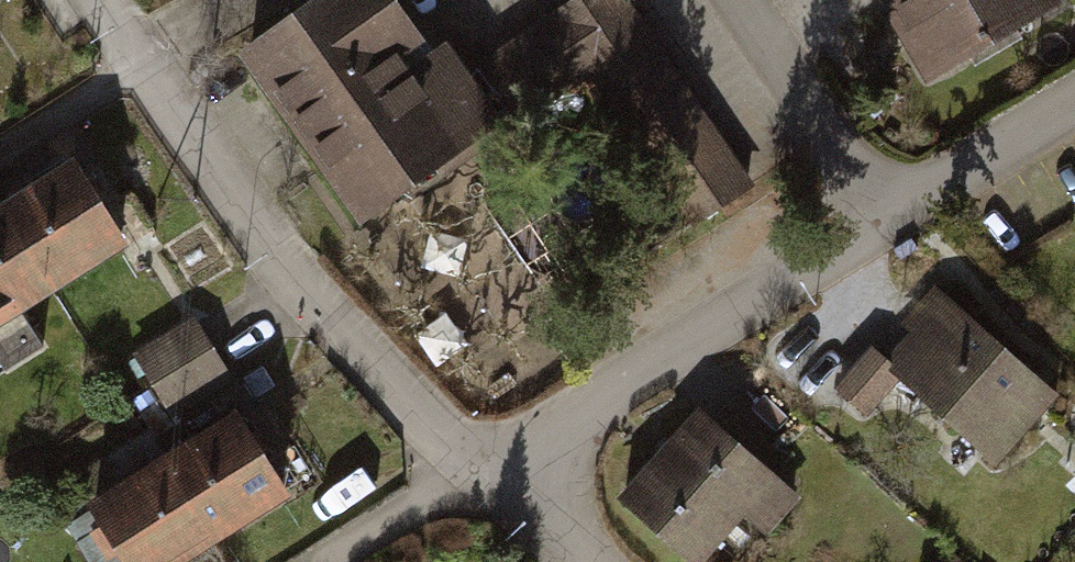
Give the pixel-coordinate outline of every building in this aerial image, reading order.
[(230,50),(345,231),(504,131),(448,44),(430,55),(395,0),(309,0),(230,50)] [(634,0),(554,0),(471,51),(522,134),(597,88),(684,229),(751,188),(634,0)] [(933,86),(1064,12),(1057,0),(884,0),(933,86)] [(68,161),(0,204),(0,329),(125,250),(98,207),(68,161)] [(1055,396),(943,295),(893,351),(875,335),(834,381),(868,412),(904,372),(1000,458),(1055,396)] [(199,317),(135,353),(173,419),(236,384),(199,317)] [(610,496),(686,561),(709,561),(755,509),(775,527),(801,497),(692,402),(610,496)] [(86,497),(116,545),(126,561),(189,561),(290,499),(264,458),(232,406),(86,497)]
